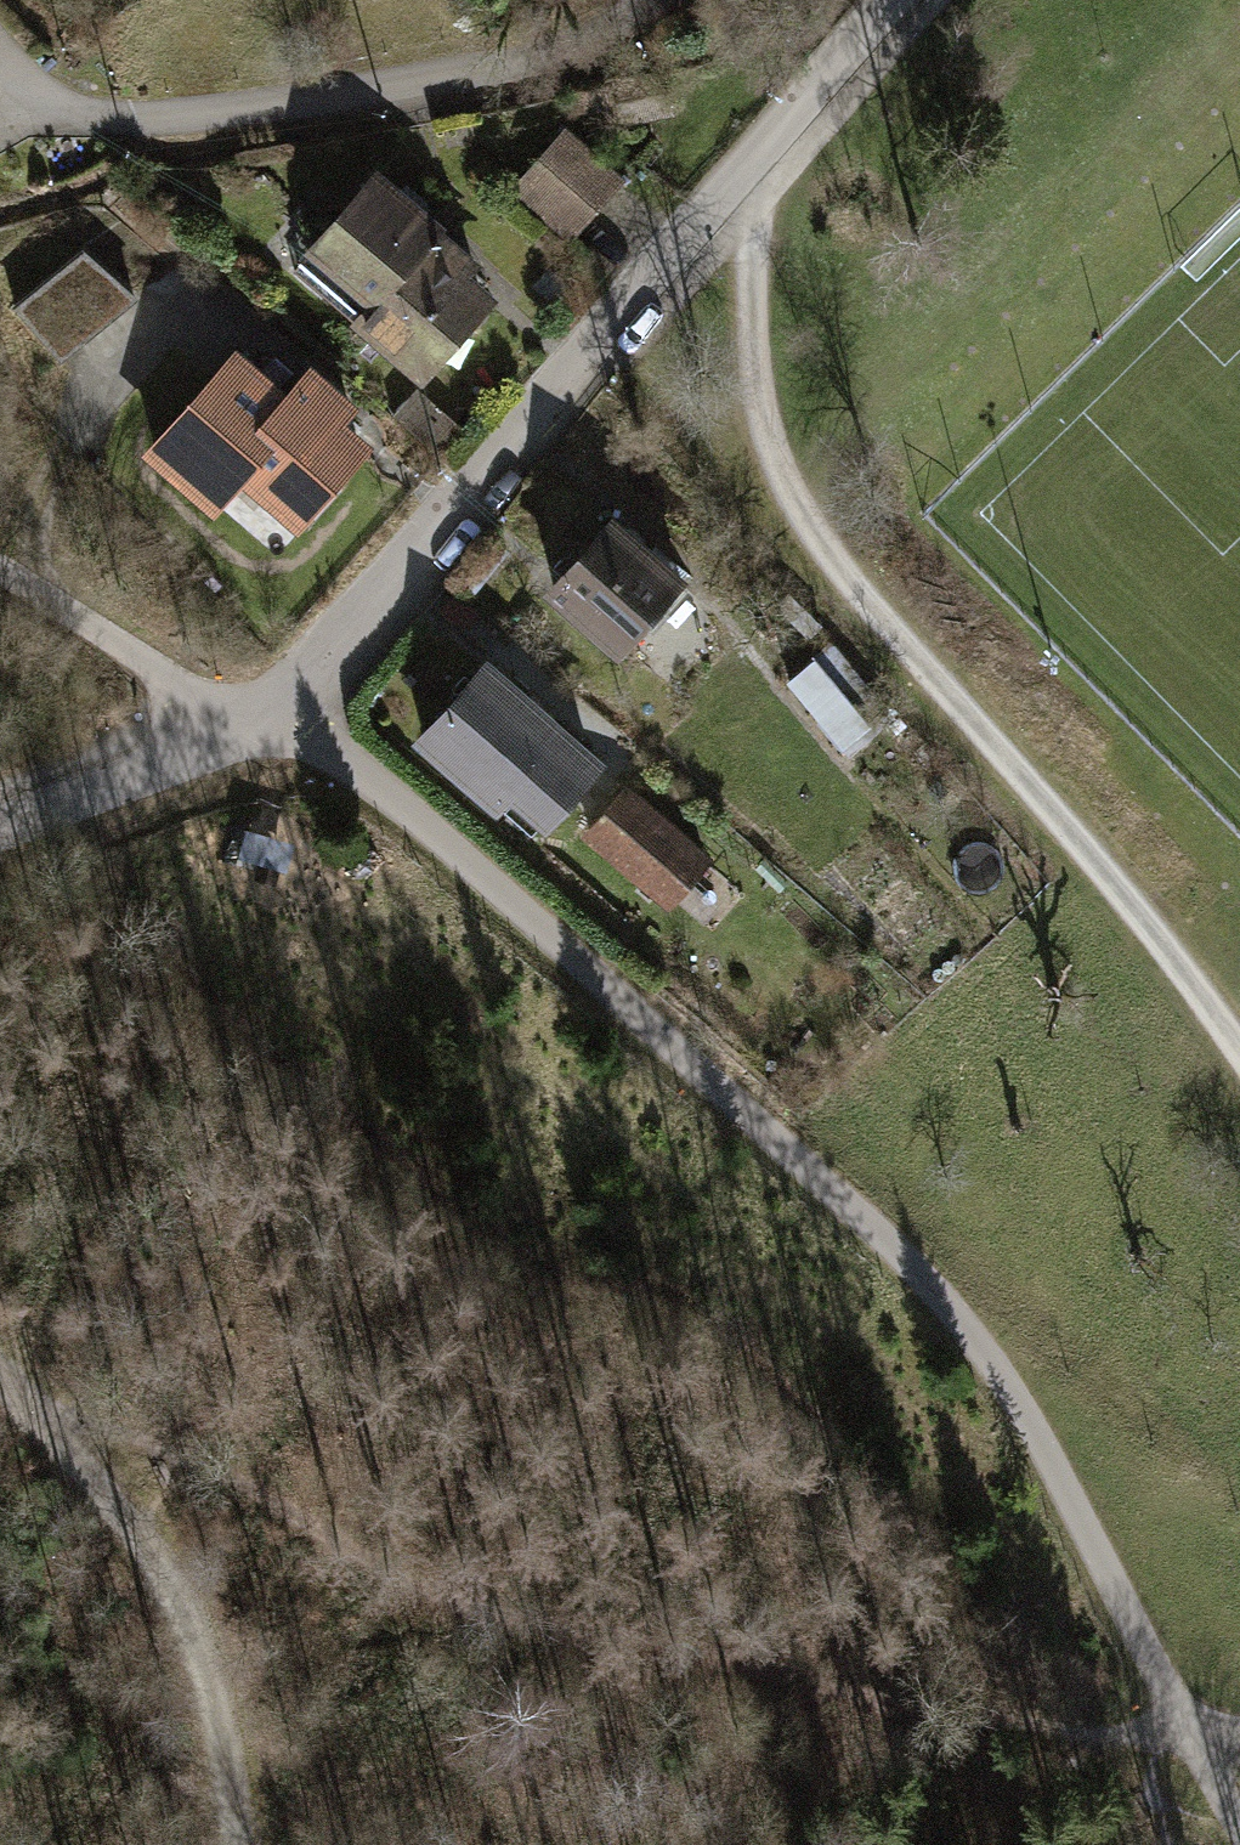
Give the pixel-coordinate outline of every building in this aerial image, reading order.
[(621,178),(565,130),(514,189),(569,237),(621,178)] [(363,320),(364,320),(438,234),(370,178),(313,244),(315,246),(294,270),(358,325),(363,320)] [(471,261),(438,234),(364,320),(423,371),(484,300),(457,277),(471,261)] [(135,296),(84,250),(14,307),(59,359),(135,296)] [(346,406),(311,376),(287,404),(236,359),(155,452),(213,502),(241,470),(297,519),(360,446),(332,422),(346,406)] [(686,588),(613,523),(554,588),(620,646),(645,618),(653,625),(686,588)] [(593,763),(485,668),(424,738),(498,802),(518,779),(552,809),(593,763)] [(707,862),(625,792),(591,832),(647,880),(652,873),(678,895),(707,862)]
